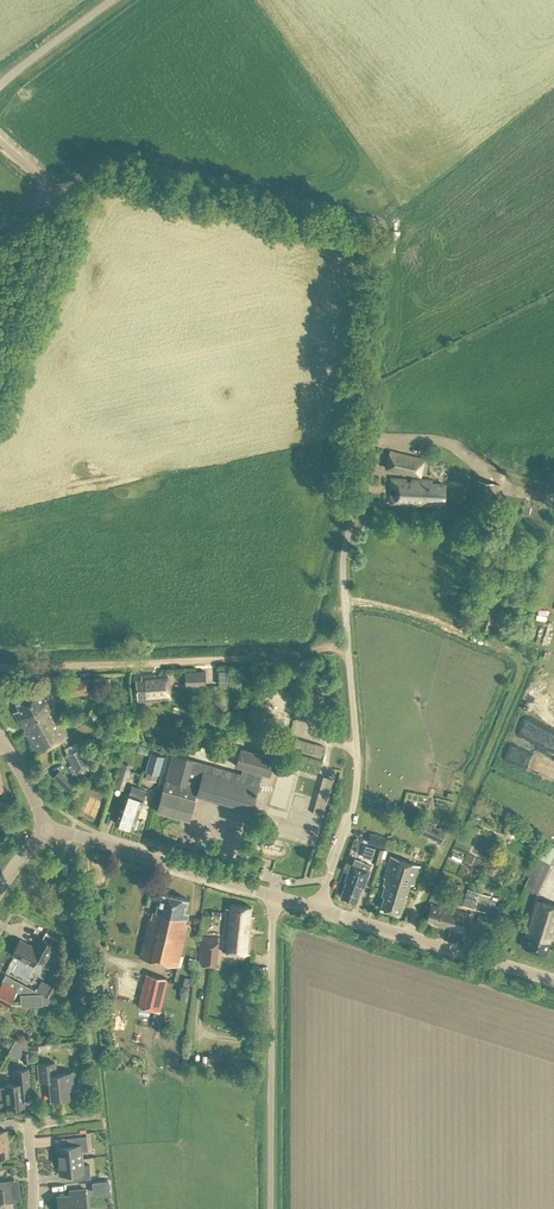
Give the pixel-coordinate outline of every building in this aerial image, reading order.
[(402,459),(399,470),(412,474),(417,456),(390,450),(388,455),(402,459)] [(472,501),(487,505),(493,481),(478,477),(472,501)] [(411,479),(411,481),(405,481),(405,478),(392,478),(392,487),(396,487),(396,493),(391,493),(391,502),(429,504),(429,500),(444,501),(445,484),(430,483),(431,480),(411,479)] [(527,600),(529,596),(517,592),(516,597),(519,598),(517,604),(527,606),(528,600),(527,600)] [(519,633),(521,625),(507,621),(505,629),(519,633)] [(205,670),(185,670),(185,686),(205,686),(205,679),(205,670)] [(169,698),(166,673),(159,674),(159,675),(154,675),(154,674),(141,675),(141,679),(135,679),(137,701),(169,698)] [(91,677),(74,680),(76,695),(94,692),(91,677)] [(20,725),(24,731),(57,713),(53,707),(50,708),(43,694),(40,696),(38,691),(16,703),(19,709),(13,712),(19,722),(20,721),(21,724),(20,725)] [(57,713),(24,731),(36,752),(68,734),(57,713)] [(124,733),(125,742),(141,740),(140,732),(124,733)] [(316,754),(319,744),(300,739),(297,749),(316,754)] [(82,746),(73,751),(66,755),(76,773),(92,764),(82,746)] [(240,748),(239,751),(235,765),(243,767),(241,774),(173,754),(162,790),(156,810),(189,820),(195,799),(196,794),(251,810),(262,773),(270,775),(275,758),(240,748)] [(145,771),(159,775),(164,756),(150,752),(145,771)] [(125,769),(127,764),(121,761),(112,786),(115,787),(117,782),(124,785),(129,770),(125,769)] [(68,788),(75,781),(59,766),(53,773),(68,788)] [(288,817),(298,772),(277,767),(266,812),(288,817)] [(322,773),(313,808),(318,810),(323,792),(329,793),(333,776),(322,773)] [(115,822),(124,826),(137,787),(131,785),(128,794),(125,793),(115,822)] [(137,787),(124,826),(133,829),(143,799),(146,790),(137,787)] [(429,836),(441,842),(447,830),(440,826),(439,828),(427,822),(421,834),(428,838),(429,836)] [(513,830),(508,827),(505,828),(503,831),(504,835),(510,837),(513,836),(515,832),(513,830)] [(370,832),(367,842),(383,847),(386,837),(370,832)] [(392,849),(394,839),(388,838),(386,847),(392,849)] [(553,855),(553,848),(544,843),(524,886),(536,891),(549,862),(551,863),(553,855)] [(379,863),(384,849),(370,845),(366,858),(371,860),(371,861),(379,863)] [(419,864),(390,855),(383,877),(385,877),(383,884),(385,884),(381,895),(384,896),(380,907),(398,913),(405,893),(406,894),(410,882),(413,884),(419,864)] [(354,858),(352,864),(350,863),(344,880),(346,880),(340,895),(356,901),(362,886),(363,887),(369,870),(368,870),(370,864),(354,858)] [(486,912),(491,896),(467,889),(462,905),(486,912)] [(188,898),(160,892),(155,911),(153,911),(151,917),(149,916),(139,956),(178,965),(188,923),(185,923),(188,912),(185,911),(188,898)] [(448,895),(442,894),(440,902),(446,904),(448,895)] [(533,899),(521,940),(525,942),(524,947),(546,953),(550,940),(553,941),(553,905),(533,899)] [(448,909),(431,904),(426,921),(432,923),(430,927),(442,930),(444,926),(450,928),(448,934),(462,938),(469,913),(449,907),(448,909)] [(252,907),(230,905),(230,908),(226,908),(222,950),(250,953),(254,917),(251,916),(252,907)] [(216,966),(218,937),(200,936),(198,965),(216,966)] [(40,937),(35,947),(20,939),(12,954),(33,965),(37,958),(45,963),(54,945),(40,937)] [(140,1006),(160,1011),(168,978),(145,973),(137,1006),(140,1006)] [(108,977),(96,978),(97,992),(109,991),(108,977)] [(23,993),(20,993),(20,1005),(42,1004),(42,1003),(48,1003),(51,997),(27,985),(16,979),(12,986),(4,982),(3,982),(1,983),(0,984),(0,1005),(2,1005),(7,1007),(16,990),(23,993)] [(35,989),(50,997),(56,986),(48,982),(48,983),(40,979),(35,989)] [(248,1002),(250,988),(241,986),(239,1001),(248,1002)] [(158,1011),(140,1006),(137,1018),(156,1022),(158,1011)] [(6,1036),(2,1043),(9,1047),(12,1040),(6,1036)] [(39,1052),(39,1044),(30,1045),(30,1051),(30,1053),(39,1052)] [(30,1051),(22,1052),(23,1062),(31,1061),(30,1053),(30,1051)] [(208,1063),(218,1064),(219,1054),(209,1053),(208,1063)] [(56,1073),(55,1061),(38,1063),(39,1081),(49,1080),(51,1098),(69,1096),(68,1088),(74,1087),(72,1071),(56,1073)] [(15,1083),(6,1084),(6,1086),(0,1086),(0,1098),(7,1097),(8,1107),(24,1105),(23,1097),(31,1096),(28,1067),(14,1069),(15,1083)] [(8,1156),(7,1141),(6,1130),(0,1131),(0,1157),(8,1156)] [(57,1146),(58,1160),(82,1157),(81,1150),(88,1150),(86,1135),(67,1137),(68,1145),(57,1146)] [(82,1157),(58,1160),(60,1174),(71,1173),(75,1172),(76,1180),(91,1178),(89,1164),(83,1165),(82,1157)] [(4,1199),(12,1198),(11,1179),(0,1181),(0,1208),(5,1208),(4,1199)] [(92,1181),(93,1189),(93,1191),(110,1189),(109,1179),(95,1181),(92,1181)] [(85,1188),(70,1190),(70,1197),(57,1198),(59,1208),(82,1208),(87,1208),(85,1188)]
